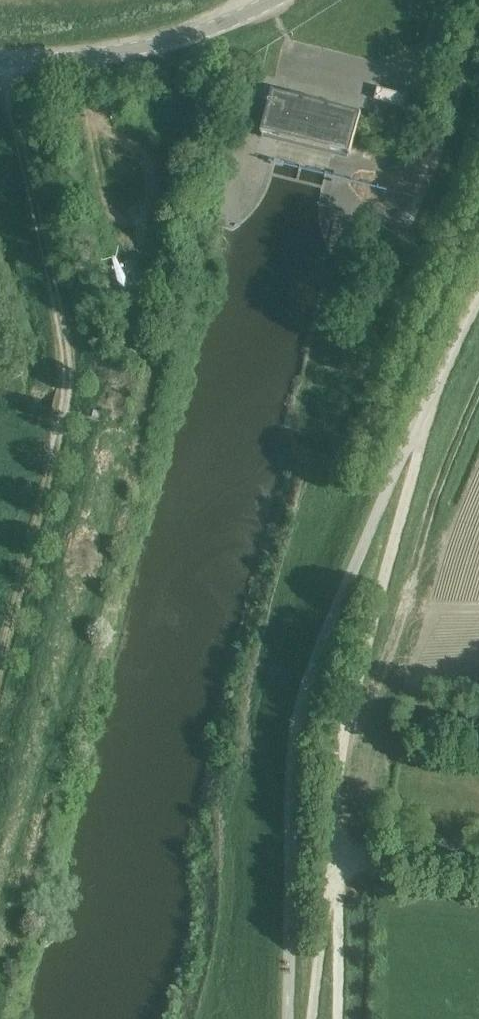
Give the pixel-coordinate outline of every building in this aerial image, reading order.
[(407,97),(378,89),(375,101),(404,108),(407,97)] [(361,115),(273,92),(262,136),(350,159),(361,115)] [(118,104),(110,105),(111,113),(119,112),(118,104)] [(363,181),(355,207),(396,219),(404,193),(363,181)] [(128,264),(109,270),(112,281),(131,276),(128,264)]
